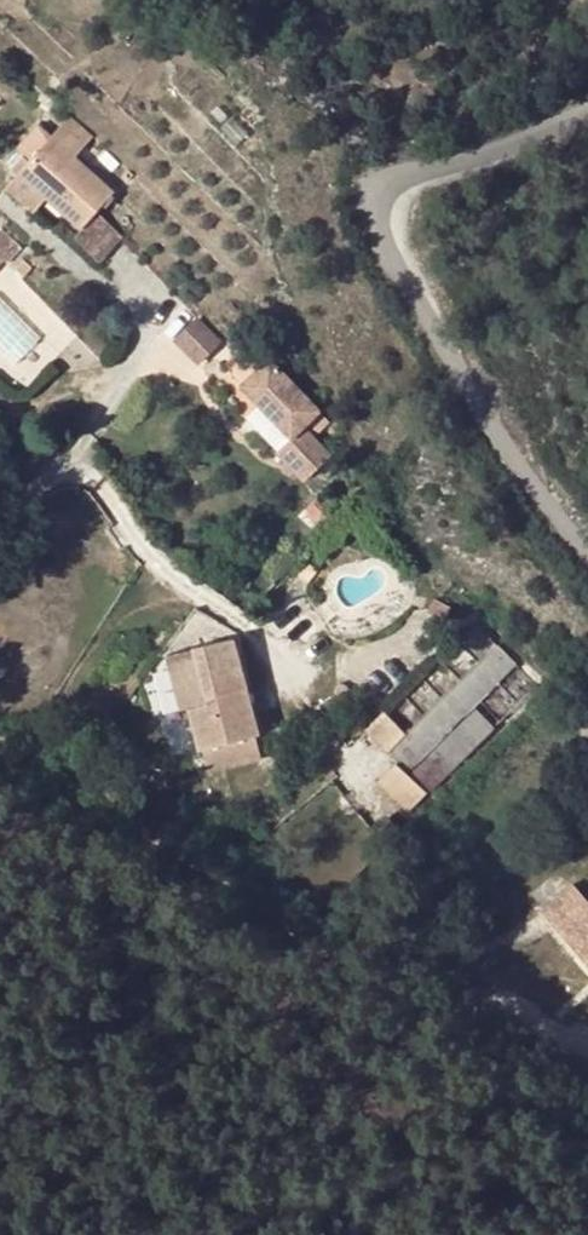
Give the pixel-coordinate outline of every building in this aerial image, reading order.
[(16,247),(31,223),(49,193),(0,168),(0,238),(16,247)] [(80,237),(102,259),(125,236),(103,214),(80,237)] [(16,247),(12,256),(47,275),(66,242),(31,223),(16,247)] [(201,316),(178,338),(202,363),(225,341),(201,316)] [(259,334),(238,370),(307,412),(296,433),(333,457),(353,423),(314,400),(329,375),(259,334)] [(166,647),(180,753),(246,744),(231,638),(166,647)] [(475,646),(364,747),(384,767),(493,669),(475,646)] [(180,753),(184,779),(250,771),(246,744),(180,753)] [(515,905),(574,964),(587,946),(587,906),(584,910),(546,875),(515,905)] [(574,964),(587,978),(587,946),(574,964)]
